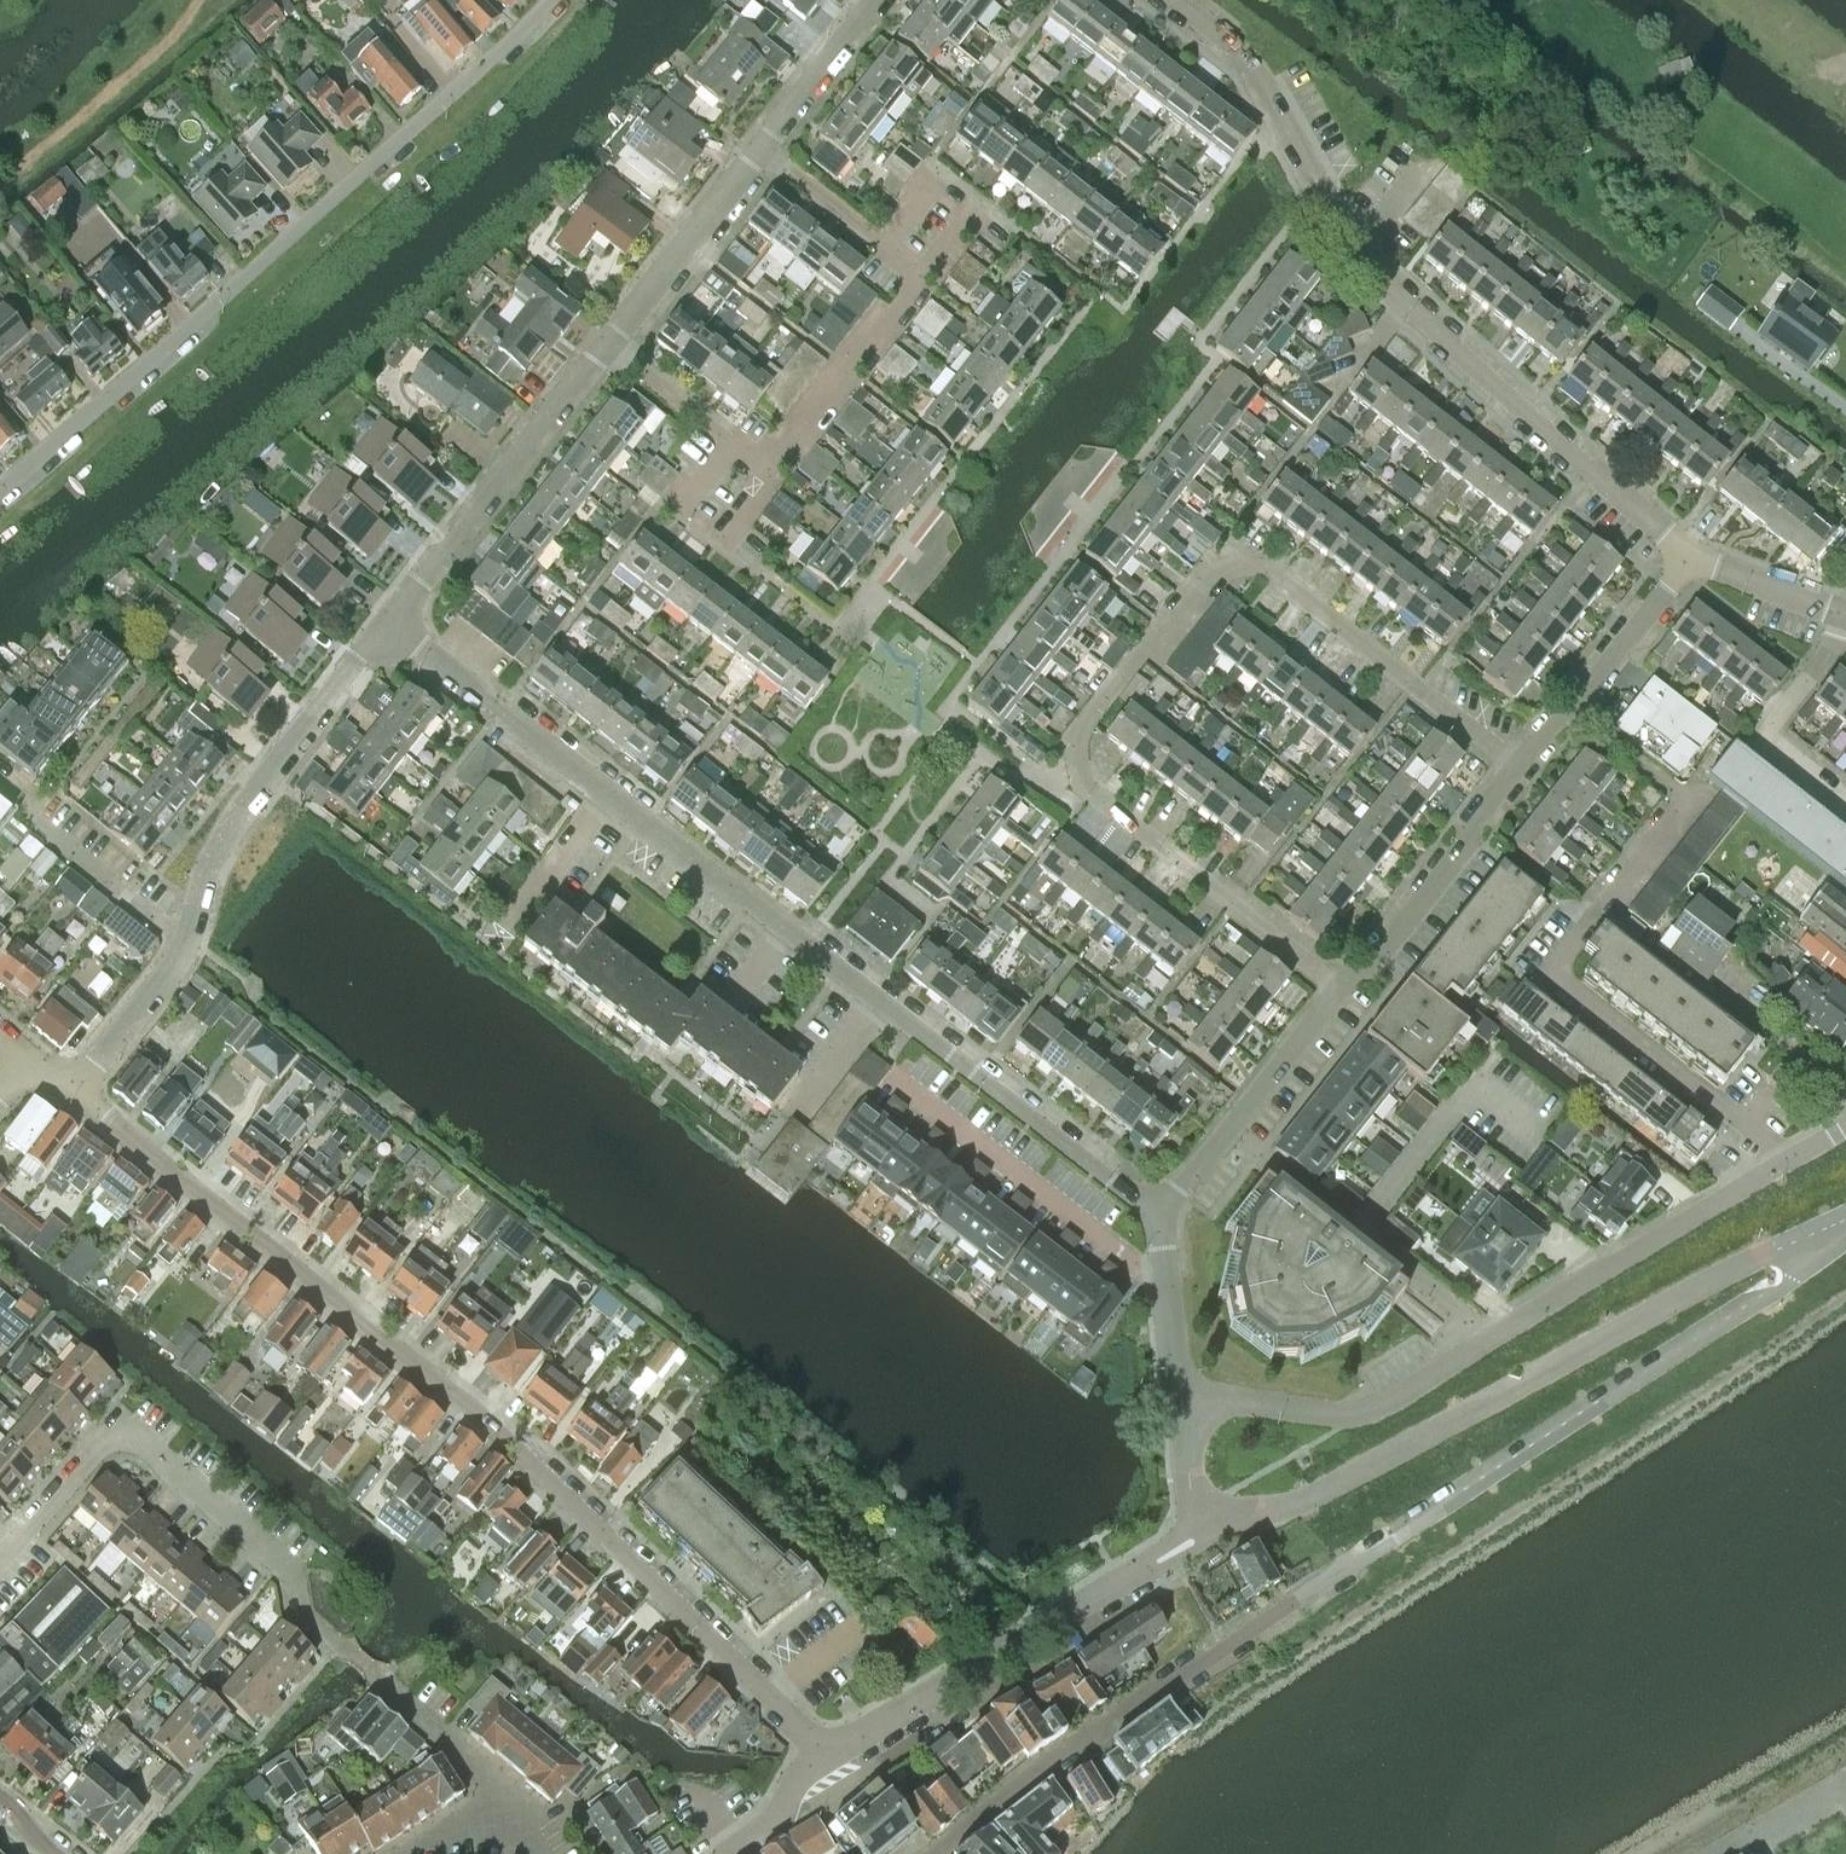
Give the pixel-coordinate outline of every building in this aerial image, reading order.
[(296,12),(284,0),(265,0),(267,2),(285,22),(296,12)] [(398,24),(418,46),(426,39),(449,65),(454,60),(458,60),(463,56),(463,52),(468,47),(436,11),(426,0),(425,0),(398,24)] [(449,18),(454,12),(462,20),(456,26),(473,43),(479,37),(494,22),(473,0),(464,0),(460,5),(455,0),(431,0),(449,18)] [(509,9),(518,0),(499,0),(509,9)] [(723,7),(741,22),(748,27),(757,16),(737,0),(729,0),(723,7)] [(805,22),(821,0),(777,0),(805,22)] [(947,40),(957,48),(975,25),(943,0),(929,0),(916,16),(947,40)] [(975,25),(993,2),(990,0),(943,0),(975,25)] [(1096,7),(1086,0),(1063,0),(1048,20),(1071,39),(1096,7)] [(241,24),(259,45),(285,22),(267,2),(241,24)] [(1094,56),(1119,25),(1096,7),(1071,39),(1094,56)] [(1016,20),(1028,29),(1036,20),(1023,10),(1016,20)] [(928,63),(947,40),(916,16),(898,39),(928,63)] [(1019,41),(1028,29),(1016,20),(1006,32),(1019,41)] [(710,67),(697,84),(701,87),(730,110),(765,64),(754,56),(766,41),(748,27),(741,22),(729,36),(732,38),(717,58),(721,61),(714,70),(710,67)] [(1117,74),(1142,43),(1119,25),(1094,56),(1117,74)] [(1140,92),(1164,61),(1142,43),(1117,74),(1140,92)] [(397,109),(416,92),(376,47),(350,70),(368,89),(374,83),(397,109)] [(892,47),(873,71),(904,95),(913,101),(931,77),(923,71),(892,47)] [(980,66),(992,75),(1000,65),(988,56),(980,66)] [(1039,79),(1049,67),(1037,58),(1027,70),(1039,79)] [(1688,60),(1678,64),(1677,63),(1658,70),(1665,88),(1684,80),(1683,78),(1694,73),(1688,60)] [(1163,110),(1188,79),(1164,61),(1140,92),(1163,110)] [(316,107),(341,135),(366,113),(349,93),(343,99),(335,90),(338,87),(317,65),(308,73),(296,85),(308,98),(316,107)] [(983,87),(992,75),(980,66),(971,77),(983,87)] [(1049,67),(1039,79),(1049,87),(1059,75),(1049,67)] [(886,117),(904,95),(873,71),(855,93),(886,117)] [(1024,99),(1034,87),(1022,77),(1012,90),(1024,99)] [(1186,128),(1211,97),(1188,79),(1163,110),(1186,128)] [(1034,87),(1024,99),(1034,107),(1044,94),(1034,87)] [(640,104),(651,112),(661,99),(650,91),(640,104)] [(868,140),(886,117),(855,93),(837,116),(868,140)] [(1085,115),(1094,103),(1083,94),(1073,106),(1085,115)] [(1209,146),(1233,115),(1211,97),(1186,128),(1209,146)] [(978,156),(1003,126),(1011,116),(987,98),(955,139),(978,156)] [(654,185),(662,175),(678,187),(700,157),(679,141),(693,123),(665,101),(651,120),(655,124),(634,153),(638,156),(629,166),(654,185)] [(1094,103),(1085,115),(1095,123),(1104,111),(1094,103)] [(937,120),(949,129),(958,119),(945,109),(937,120)] [(1057,125),(1069,135),(1079,123),(1066,113),(1057,125)] [(1233,115),(1209,146),(1232,164),(1256,133),(1233,115)] [(837,180),(868,140),(837,116),(819,139),(824,143),(811,159),(837,180)] [(250,151),(284,190),(311,165),(300,153),(304,148),(307,151),(319,140),(300,118),(283,134),(277,127),(250,151)] [(941,141),(949,129),(937,120),(928,131),(941,141)] [(1079,123),(1069,135),(1079,143),(1089,131),(1079,123)] [(978,156),(1001,174),(1026,143),(1003,126),(978,156)] [(1130,151),(1140,139),(1129,130),(1119,143),(1130,151)] [(1140,139),(1130,151),(1140,159),(1150,147),(1140,139)] [(1568,161),(1591,152),(1586,139),(1563,148),(1568,161)] [(1048,161),(1026,143),(1001,174),(1024,192),(1048,161)] [(890,157),(914,175),(924,163),(900,145),(890,157)] [(1072,179),(1071,179),(1079,167),(1056,149),(1048,161),(1024,192),(1047,210),(1072,179)] [(1115,171),(1125,159),(1114,150),(1104,162),(1115,171)] [(905,187),(914,175),(890,157),(882,168),(905,187)] [(1125,159),(1115,171),(1126,179),(1135,167),(1125,159)] [(92,161),(75,175),(83,184),(100,171),(92,161)] [(1176,187),(1186,175),(1174,165),(1164,178),(1176,187)] [(1439,177),(1461,195),(1470,184),(1447,166),(1439,177)] [(195,201),(229,239),(256,215),(245,202),(249,198),(252,201),(264,190),(245,168),(228,184),(222,177),(195,201)] [(53,180),(30,198),(44,215),(62,200),(80,221),(97,207),(65,169),(53,180)] [(620,204),(630,191),(606,173),(583,196),(588,200),(557,241),(578,258),(596,234),(625,257),(649,226),(620,204)] [(1186,175),(1176,187),(1186,195),(1196,182),(1186,175)] [(1452,207),(1461,195),(1439,177),(1430,188),(1452,207)] [(1070,228),(1094,197),(1072,179),(1047,210),(1070,228)] [(1161,207),(1171,194),(1159,185),(1149,198),(1161,207)] [(1443,218),(1452,207),(1430,188),(1420,200),(1443,218)] [(772,243),(796,213),(772,194),(748,224),(772,243)] [(1171,194),(1161,207),(1171,215),(1181,202),(1171,194)] [(1093,246),(1117,215),(1094,197),(1070,228),(1093,246)] [(1434,229),(1443,218),(1420,200),(1411,211),(1434,229)] [(1116,264),(1140,233),(1147,223),(1125,205),(1117,215),(1093,246),(1116,264)] [(1424,241),(1434,229),(1411,211),(1401,223),(1424,241)] [(795,261),(819,231),(796,213),(772,243),(795,261)] [(1470,245),(1473,247),(1488,228),(1480,222),(1464,241),(1448,227),(1423,258),(1445,276),(1470,245)] [(1140,233),(1116,264),(1139,282),(1163,251),(1171,241),(1148,223),(1140,233)] [(1510,247),(1507,244),(1513,235),(1506,230),(1499,238),(1502,239),(1486,258),(1473,247),(1470,245),(1445,276),(1468,294),(1492,263),(1495,265),(1510,247)] [(818,279),(842,249),(819,231),(795,261),(818,279)] [(204,279),(187,260),(181,265),(167,249),(144,269),(175,304),(204,279)] [(846,291),(855,279),(865,267),(842,249),(818,279),(841,298),(846,291)] [(158,319),(156,317),(161,312),(108,250),(80,274),(134,336),(139,331),(142,334),(158,319)] [(749,270),(726,253),(717,264),(740,281),(749,270)] [(956,267),(979,285),(988,274),(965,256),(956,267)] [(1319,281),(1313,276),(1289,257),(1270,281),(1301,304),(1319,281)] [(1515,281),(1518,283),(1533,264),(1525,258),(1509,277),(1495,265),(1492,263),(1468,294),(1490,312),(1515,281)] [(970,297),(979,285),(956,267),(947,279),(970,297)] [(1056,292),(1037,277),(1026,268),(1012,287),(1012,292),(1020,298),(1010,310),(1041,334),(1059,311),(1048,302),(1056,292)] [(734,289),(711,272),(702,283),(725,301),(734,289)] [(492,315),(477,333),(495,347),(495,348),(498,350),(484,368),(497,378),(512,360),(526,371),(557,332),(563,337),(582,312),(531,274),(516,294),(532,306),(513,331),(492,315)] [(1540,302),(1556,283),(1547,276),(1532,295),(1518,283),(1515,281),(1490,312),(1513,330),(1537,300),(1540,302)] [(846,291),(869,308),(878,298),(855,279),(846,291)] [(763,302),(773,289),(762,280),(752,293),(763,302)] [(1312,313),(1301,304),(1270,281),(1252,303),(1283,327),(1294,336),(1312,313)] [(773,289),(763,302),(774,310),(784,297),(773,289)] [(1710,290),(1696,308),(1727,331),(1741,313),(1710,290)] [(860,320),(869,308),(846,291),(841,298),(837,303),(860,320)] [(1560,318),(1563,320),(1578,302),(1569,294),(1554,313),(1540,302),(1537,300),(1513,330),(1536,349),(1560,318)] [(984,326),(992,333),(1023,357),(1041,334),(1010,310),(996,298),(987,309),(993,314),(984,326)] [(747,322),(757,309),(746,300),(736,313),(747,322)] [(1771,319),(1759,335),(1810,372),(1836,337),(1785,300),(1774,315),(1773,315),(1770,319),(1771,319)] [(921,313),(943,330),(952,319),(930,302),(921,313)] [(851,331),(860,320),(837,303),(828,314),(851,331)] [(1265,350),(1283,327),(1252,303),(1234,326),(1265,350)] [(757,309),(747,322),(758,330),(768,317),(757,309)] [(24,337),(1,310),(0,311),(0,358),(24,337)] [(1337,333),(1347,341),(1369,332),(1364,317),(1355,310),(1337,333)] [(680,361),(704,330),(680,312),(656,343),(680,361)] [(934,342),(943,330),(921,313),(912,324),(934,342)] [(1560,318),(1536,349),(1560,368),(1584,338),(1585,339),(1601,320),(1592,313),(1577,332),(1563,320),(1560,318)] [(79,338),(69,347),(77,356),(72,360),(88,380),(119,353),(95,325),(85,314),(78,320),(87,331),(79,338)] [(842,343),(851,331),(828,314),(820,325),(842,343)] [(832,355),(842,343),(820,325),(810,337),(832,355)] [(1275,358),(1265,350),(1234,326),(1215,349),(1256,382),(1275,358)] [(702,379),(727,348),(704,330),(680,361),(702,379)] [(39,341),(57,361),(67,352),(50,332),(39,341)] [(1005,380),(1023,357),(992,333),(975,355),(1005,380)] [(1352,354),(1347,341),(1337,333),(1318,356),(1328,364),(1352,354)] [(750,366),(749,366),(757,356),(735,338),(727,348),(702,379),(725,397),(750,366)] [(795,356),(818,374),(827,362),(804,344),(795,356)] [(1614,367),(1617,369),(1632,350),(1624,344),(1609,363),(1592,349),(1567,379),(1590,398),(1614,367)] [(884,359),(907,377),(916,365),(893,347),(884,359)] [(988,402),(1005,380),(975,355),(957,378),(988,402)] [(809,385),(818,374),(795,356),(786,367),(809,385)] [(1333,377),(1328,364),(1318,356),(1301,378),(1311,386),(1333,377)] [(512,402),(466,367),(458,378),(433,359),(413,385),(448,411),(451,407),(487,435),(512,402)] [(897,388),(907,377),(884,359),(875,370),(897,388)] [(31,421),(42,412),(68,389),(44,361),(24,379),(30,387),(14,401),(31,421)] [(1637,385),(1640,387),(1654,369),(1646,362),(1631,380),(1617,369),(1614,367),(1590,398),(1612,415),(1637,385)] [(1372,413),(1397,382),(1372,363),(1348,394),(1347,392),(1331,412),(1340,419),(1355,399),(1369,411),(1372,413)] [(777,379),(781,374),(769,364),(761,375),(750,366),(725,397),(749,415),(759,402),(768,390),(777,379)] [(800,397),(809,385),(786,367),(781,374),(777,379),(800,397)] [(1241,419),(1239,421),(1258,436),(1264,428),(1246,414),(1260,396),(1229,372),(1210,396),(1241,419)] [(970,426),(988,402),(957,378),(939,402),(970,426)] [(1329,401),(1311,386),(1301,378),(1282,402),(1311,425),(1329,401)] [(791,408),(800,397),(777,379),(768,390),(791,408)] [(1660,403),(1662,405),(1677,386),(1668,379),(1653,398),(1640,387),(1637,385),(1612,415),(1634,434),(1660,403)] [(1394,431),(1419,399),(1397,382),(1372,413),(1369,411),(1355,429),(1363,436),(1378,418),(1391,428),(1394,431)] [(782,420),(791,408),(768,390),(759,402),(782,420)] [(643,427),(656,411),(633,392),(620,409),(612,403),(594,426),(625,450),(643,427)] [(1228,435),(1239,421),(1241,419),(1210,396),(1193,418),(1223,442),(1220,445),(1240,460),(1247,451),(1228,435)] [(1682,421),(1684,423),(1699,405),(1691,398),(1676,416),(1662,405),(1660,403),(1634,434),(1656,452),(1682,421)] [(1418,449),(1442,418),(1419,399),(1394,431),(1391,428),(1377,447),(1385,454),(1400,435),(1415,447),(1418,449)] [(842,414),(865,431),(874,420),(851,402),(842,414)] [(951,449),(970,426),(939,402),(921,425),(951,449)] [(856,442),(865,431),(842,414),(833,425),(856,442)] [(1704,439),(1707,442),(1722,423),(1714,416),(1699,435),(1684,423),(1682,421),(1656,452),(1679,470),(1704,439)] [(1210,458),(1220,445),(1223,442),(1193,418),(1175,441),(1205,465),(1203,468),(1221,483),(1229,473),(1210,458)] [(1440,467),(1465,436),(1442,418),(1418,449),(1415,447),(1400,466),(1408,472),(1423,453),(1437,464),(1440,467)] [(2,452),(7,448),(7,444),(15,438),(0,421),(0,452),(2,452)] [(436,464),(425,455),(383,422),(356,455),(378,473),(374,478),(412,508),(432,482),(426,477),(436,464)] [(607,474),(625,450),(594,426),(576,450),(607,474)] [(896,456),(927,480),(945,456),(914,433),(896,456)] [(1704,439),(1679,470),(1703,490),(1728,458),(1730,460),(1745,441),(1736,434),(1721,453),(1707,442),(1704,439)] [(1786,456),(1797,443),(1785,434),(1775,447),(1786,456)] [(1463,484),(1487,453),(1465,436),(1440,467),(1437,464),(1423,483),(1431,490),(1446,471),(1460,482),(1463,484)] [(1191,482),(1203,468),(1205,465),(1175,441),(1157,464),(1187,487),(1185,490),(1204,505),(1211,497),(1191,482)] [(1797,443),(1786,456),(1797,464),(1807,451),(1797,443)] [(807,459),(828,476),(838,464),(816,447),(807,459)] [(589,497),(607,474),(576,450),(558,473),(589,497)] [(1486,503),(1510,471),(1487,453),(1463,484),(1460,482),(1445,501),(1454,508),(1469,489),(1483,500),(1486,503)] [(909,503),(927,480),(896,456),(878,479),(909,503)] [(670,487),(678,476),(656,458),(647,469),(670,487)] [(819,487),(828,476),(807,459),(798,470),(819,487)] [(1741,511),(1766,480),(1743,461),(1718,492),(1741,511)] [(1173,506),(1185,490),(1187,487),(1157,464),(1139,487),(1169,511),(1166,514),(1186,529),(1192,521),(1173,506)] [(1308,491),(1311,493),(1326,474),(1317,468),(1303,487),(1285,473),(1260,504),(1283,522),(1308,491)] [(650,510),(670,487),(647,469),(637,481),(645,487),(636,499),(650,510)] [(1841,479),(1830,470),(1821,483),(1831,491),(1841,479)] [(1509,520),(1533,489),(1510,471),(1486,503),(1483,500),(1468,519),(1476,526),(1491,507),(1506,518),(1509,520)] [(387,532),(380,527),(390,514),(337,472),(324,488),(330,493),(316,510),(332,523),(328,528),(366,558),(387,532)] [(571,519),(589,497),(558,473),(541,495),(571,519)] [(891,526),(909,503),(878,479),(861,502),(891,526)] [(1765,529),(1789,498),(1766,480),(1741,511),(1765,529)] [(1331,509),(1334,511),(1348,492),(1341,486),(1326,505),(1311,493),(1308,491),(1283,522),(1306,540),(1331,509)] [(1155,528),(1166,514),(1169,511),(1139,487),(1120,510),(1151,534),(1149,537),(1168,552),(1175,543),(1155,528)] [(1509,520),(1506,518),(1491,537),(1500,544),(1515,525),(1531,539),(1556,507),(1533,489),(1509,520)] [(770,505),(793,523),(802,512),(779,494),(770,505)] [(553,542),(571,519),(541,495),(523,518),(553,542)] [(1787,547),(1812,516),(1789,498),(1765,529),(1787,547)] [(874,549),(891,526),(861,502),(843,524),(874,549)] [(1354,527),(1357,529),(1372,511),(1363,504),(1348,523),(1334,511),(1331,509),(1306,540),(1330,559),(1354,527)] [(784,534),(793,523),(770,505),(761,516),(784,534)] [(1137,551),(1149,537),(1151,534),(1120,510),(1102,533),(1133,557),(1131,559),(1150,574),(1157,566),(1137,551)] [(621,523),(634,532),(642,522),(629,512),(621,523)] [(1787,547),(1810,565),(1819,555),(1830,564),(1845,543),(1845,532),(1840,527),(1834,534),(1812,516),(1787,547)] [(535,565),(553,542),(523,518),(505,541),(535,565)] [(341,582),(334,577),(345,564),(291,521),(278,538),(265,555),(287,573),(283,578),(320,608),(341,582)] [(1377,545),(1380,547),(1394,528),(1386,522),(1371,541),(1357,529),(1354,527),(1330,559),(1352,576),(1377,545)] [(625,544),(634,532),(621,523),(612,534),(625,544)] [(1572,564),(1603,588),(1622,565),(1591,540),(1593,539),(1573,523),(1566,531),(1586,547),(1574,561),(1572,564)] [(856,572),(874,549),(843,524),(825,548),(856,572)] [(1120,573),(1131,559),(1133,557),(1102,533),(1083,556),(1114,581),(1113,582),(1133,597),(1140,589),(1120,573)] [(643,583),(668,552),(645,534),(620,566),(642,583),(643,583)] [(856,572),(825,548),(814,539),(796,562),(838,595),(856,572)] [(1399,563),(1402,565),(1417,546),(1408,540),(1394,558),(1380,547),(1377,545),(1352,576),(1375,594),(1399,563)] [(544,572),(535,565),(505,541),(487,564),(518,588),(517,589),(525,595),(544,572)] [(1500,549),(1490,542),(1480,554),(1490,561),(1500,549)] [(1572,564),(1574,561),(1555,546),(1549,554),(1568,569),(1556,584),(1554,587),(1585,611),(1603,588),(1572,564)] [(666,601),(691,570),(668,552),(643,583),(642,583),(633,595),(656,613),(665,600),(666,601)] [(586,568),(598,577),(606,567),(594,558),(586,568)] [(1423,581),(1425,583),(1440,565),(1431,558),(1417,576),(1402,565),(1399,563),(1375,594),(1398,612),(1423,581)] [(517,589),(518,588),(487,564),(469,587),(476,593),(487,601),(499,611),(517,589)] [(1102,615),(1115,598),(1076,567),(1057,591),(1087,614),(1086,616),(1105,631),(1112,622),(1102,615)] [(589,589),(598,577),(586,568),(577,580),(589,589)] [(1554,587),(1556,584),(1537,569),(1530,577),(1550,592),(1538,607),(1536,610),(1567,634),(1585,611),(1554,587)] [(689,619),(714,588),(691,570),(666,601),(689,619)] [(1445,598),(1448,600),(1462,582),(1454,576),(1440,594),(1425,583),(1423,581),(1398,612),(1420,630),(1445,598)] [(303,638),(296,632),(307,619),(253,577),(226,611),(249,629),(245,634),(282,664),(303,638)] [(712,637),(736,606),(714,588),(689,619),(712,637)] [(1075,630),(1086,616),(1087,614),(1057,591),(1039,613),(1070,637),(1068,639),(1087,654),(1094,646),(1075,630)] [(1536,610),(1538,607),(1519,592),(1513,600),(1532,615),(1520,629),(1518,632),(1549,657),(1567,634),(1536,610)] [(469,624),(487,601),(476,593),(458,615),(469,624)] [(1214,604),(1236,621),(1245,610),(1223,593),(1214,604)] [(1420,630),(1445,649),(1469,618),(1470,620),(1485,600),(1477,593),(1462,612),(1448,600),(1445,598),(1420,630)] [(481,633),(499,611),(487,601),(469,624),(481,633)] [(612,623),(622,611),(611,602),(601,614),(612,623)] [(550,613),(563,623),(571,612),(558,603),(550,613)] [(1237,622),(1236,621),(1214,604),(1206,614),(1229,633),(1237,622)] [(1691,653),(1693,654),(1718,623),(1695,604),(1670,636),(1668,634),(1653,653),(1662,660),(1677,641),(1691,653)] [(735,655),(759,624),(736,606),(712,637),(735,655)] [(492,642),(510,620),(499,611),(481,633),(492,642)] [(622,611),(612,623),(622,631),(632,619),(622,611)] [(554,634),(563,623),(550,613),(542,625),(554,634)] [(1057,654),(1068,639),(1070,637),(1039,613),(1021,636),(1051,660),(1050,662),(1069,677),(1076,669),(1057,654)] [(1221,643),(1229,633),(1206,614),(1197,625),(1221,643)] [(1518,632),(1520,629),(1501,614),(1495,623),(1514,638),(1502,652),(1500,655),(1531,679),(1549,657),(1518,632)] [(1115,619),(1107,630),(1119,639),(1127,628),(1115,619)] [(503,651),(522,629),(510,620),(492,642),(503,651)] [(597,643),(607,630),(595,621),(586,635),(597,643)] [(1236,670),(1260,640),(1237,622),(1229,633),(1221,643),(1213,653),(1210,650),(1209,651),(1201,662),(1196,669),(1203,675),(1218,656),(1233,668),(1236,670)] [(1716,673),(1741,641),(1718,623),(1693,654),(1691,653),(1676,672),(1685,678),(1699,660),(1714,671),(1716,673)] [(758,673),(782,642),(759,624),(735,655),(758,673)] [(129,668),(115,657),(121,649),(93,625),(72,651),(76,654),(115,685),(129,668)] [(1213,653),(1221,643),(1197,625),(1189,635),(1209,651),(1210,650),(1213,653)] [(515,660),(533,638),(522,629),(503,651),(515,660)] [(607,630),(597,643),(608,651),(617,638),(607,630)] [(244,720),(265,694),(258,688),(268,675),(215,633),(202,649),(209,654),(195,671),(211,684),(207,689),(244,720)] [(1201,662),(1209,651),(1189,635),(1181,646),(1201,662)] [(1039,676),(1050,662),(1051,660),(1021,636),(1003,659),(1034,683),(1032,685),(1051,700),(1058,691),(1039,676)] [(658,659),(668,646),(657,637),(647,650),(658,659)] [(1500,655),(1502,652),(1483,637),(1476,646),(1495,661),(1482,678),(1513,703),(1531,679),(1500,655)] [(533,638),(515,660),(527,669),(544,647),(533,638)] [(1258,688),(1282,658),(1260,640),(1236,670),(1233,668),(1218,687),(1226,693),(1241,674),(1256,686),(1258,688)] [(1117,641),(1108,652),(1119,661),(1128,650),(1117,641)] [(1723,678),(1737,689),(1740,691),(1765,659),(1741,641),(1716,673),(1714,671),(1700,689),(1708,696),(1723,678)] [(781,691),(805,660),(782,642),(758,673),(781,691)] [(668,646),(658,659),(669,667),(679,654),(668,646)] [(1193,672),(1196,669),(1201,662),(1181,646),(1173,657),(1193,672)] [(553,699),(578,668),(554,649),(530,681),(553,699)] [(102,701),(115,685),(76,654),(63,670),(102,701)] [(643,678),(653,666),(641,657),(632,670),(643,678)] [(1184,684),(1193,672),(1173,657),(1164,668),(1184,684)] [(1279,704),(1282,706),(1306,676),(1282,658),(1258,688),(1256,686),(1240,705),(1249,712),(1264,692),(1279,704)] [(1021,699),(1032,685),(1034,683),(1003,659),(985,681),(1016,706),(1014,708),(1034,723),(1040,714),(1021,699)] [(1746,695),(1764,709),(1788,678),(1765,659),(1740,691),(1737,689),(1723,707),(1731,714),(1746,695)] [(804,709),(808,705),(829,678),(805,660),(781,691),(804,709)] [(653,666),(643,678),(653,686),(663,674),(653,666)] [(576,717),(601,686),(578,668),(553,699),(576,717)] [(89,717),(102,701),(63,670),(51,686),(89,717)] [(1845,709),(1845,678),(1837,672),(1814,702),(1813,700),(1798,719),(1806,726),(1821,708),(1835,719),(1837,720),(1845,709)] [(704,694),(714,682),(703,673),(693,685),(704,694)] [(150,686),(159,693),(167,683),(159,675),(150,686)] [(1328,693),(1313,682),(1306,676),(1282,706),(1279,704),(1264,723),(1272,729),(1286,711),(1301,722),(1304,724),(1328,693)] [(379,681),(369,694),(423,737),(440,715),(446,719),(454,708),(422,683),(414,693),(408,688),(399,700),(388,691),(390,689),(379,681)] [(1014,708),(1016,706),(985,681),(967,705),(998,729),(996,731),(1015,746),(1022,737),(1003,722),(1014,708)] [(1716,731),(1682,705),(1651,681),(1615,729),(1680,779),(1716,731)] [(714,682),(704,694),(715,703),(725,690),(714,682)] [(75,733),(89,717),(51,686),(37,703),(75,733)] [(159,695),(158,694),(159,693),(150,686),(141,697),(151,705),(159,695)] [(599,735),(623,703),(601,686),(576,717),(599,735)] [(689,714),(699,701),(687,692),(677,706),(689,714)] [(1072,702),(1058,692),(1052,700),(1066,710),(1072,702)] [(1310,728),(1324,739),(1327,742),(1351,711),(1328,693),(1304,724),(1301,722),(1286,741),(1295,747),(1310,728)] [(407,758),(423,737),(369,694),(360,706),(371,714),(372,713),(382,720),(373,731),(407,758)] [(143,715),(151,705),(141,697),(133,706),(143,715)] [(1152,724),(1155,726),(1169,707),(1161,700),(1146,719),(1129,706),(1104,736),(1128,755),(1152,724)] [(710,709),(704,705),(699,701),(689,714),(700,722),(710,709)] [(62,750),(75,733),(37,703),(24,718),(23,719),(62,750)] [(209,714),(196,703),(187,715),(205,729),(214,719),(209,715),(209,714)] [(646,722),(625,705),(623,703),(599,735),(622,753),(646,722)] [(24,718),(9,706),(0,717),(0,753),(36,782),(62,750),(23,719),(24,718)] [(135,724),(143,715),(133,706),(125,716),(135,724)] [(750,730),(760,718),(749,709),(739,721),(750,730)] [(1837,720),(1835,719),(1821,737),(1829,744),(1843,726),(1845,728),(1845,709),(1837,720)] [(1350,760),(1374,730),(1351,711),(1327,742),(1324,739),(1309,759),(1318,765),(1332,746),(1350,760)] [(177,727),(188,736),(172,755),(207,783),(223,763),(209,751),(218,740),(205,729),(187,715),(177,727)] [(128,734),(135,724),(125,716),(117,725),(128,734)] [(1200,729),(1215,741),(1224,729),(1209,717),(1200,729)] [(760,718),(750,730),(761,739),(770,726),(760,718)] [(1174,741),(1177,743),(1192,724),(1184,718),(1169,737),(1155,726),(1152,724),(1128,755),(1150,772),(1174,741)] [(1413,759),(1443,782),(1462,758),(1433,735),(1434,734),(1413,718),(1407,726),(1427,741),(1415,756),(1413,759)] [(407,758),(373,731),(366,740),(356,732),(358,730),(347,722),(336,735),(391,779),(407,758)] [(669,739),(668,739),(668,738),(646,722),(622,753),(645,771),(669,739)] [(120,744),(128,734),(117,725),(110,735),(120,744)] [(692,758),(691,757),(699,747),(675,729),(668,739),(669,739),(645,771),(668,789),(692,758)] [(112,753),(120,744),(110,735),(102,745),(112,753)] [(374,800),(391,779),(336,735),(327,747),(339,755),(340,754),(350,762),(341,773),(374,800)] [(743,757),(753,744),(742,735),(732,748),(743,757)] [(1197,760),(1200,762),(1215,743),(1207,736),(1192,755),(1177,743),(1174,741),(1150,772),(1173,791),(1197,760)] [(1413,759),(1415,756),(1396,741),(1389,750),(1409,765),(1398,779),(1395,782),(1425,805),(1443,782),(1413,759)] [(753,744),(743,757),(754,765),(764,752),(753,744)] [(104,763),(112,753),(102,745),(94,754),(104,763)] [(476,777),(494,753),(483,745),(455,781),(466,790),(468,788),(479,797),(470,808),(503,833),(520,812),(508,803),(498,794),(486,785),(476,777)] [(1739,750),(1733,745),(1706,780),(1845,890),(1845,834),(1739,750)] [(486,785),(505,762),(494,753),(476,777),(486,785)] [(1602,796),(1616,778),(1584,753),(1565,777),(1597,802),(1596,804),(1614,819),(1621,810),(1602,796)] [(97,772),(104,763),(94,754),(86,764),(97,772)] [(1220,777),(1223,779),(1238,760),(1229,754),(1214,773),(1200,762),(1197,760),(1173,791),(1196,808),(1220,777)] [(191,802),(207,783),(172,755),(157,774),(191,802)] [(498,794),(516,771),(505,762),(486,785),(498,794)] [(89,782),(97,772),(86,764),(78,773),(89,782)] [(374,800),(341,773),(333,784),(323,775),(325,773),(313,764),(294,788),(321,810),(330,799),(357,822),(374,800)] [(1395,782),(1398,779),(1378,764),(1372,772),(1391,787),(1380,801),(1377,804),(1408,828),(1425,805),(1395,782)] [(1259,777),(1267,783),(1275,772),(1267,766),(1259,777)] [(508,803),(527,779),(516,771),(498,794),(508,803)] [(692,821),(717,790),(694,771),(669,803),(692,821)] [(789,792),(799,780),(788,771),(778,784),(789,792)] [(1243,795),(1246,797),(1260,778),(1252,772),(1237,791),(1223,779),(1220,777),(1196,808),(1218,826),(1243,795)] [(80,792),(89,782),(78,773),(70,784),(80,792)] [(176,822),(191,802),(157,774),(141,793),(176,822)] [(1584,818),(1596,804),(1597,802),(1565,777),(1548,800),(1579,824),(1578,826),(1596,841),(1603,833),(1584,818)] [(520,812),(538,788),(527,779),(508,803),(520,812)] [(799,780),(789,792),(800,800),(809,788),(799,780)] [(1003,828),(1001,830),(1021,845),(1027,837),(1007,822),(1021,805),(989,781),(972,804),(1003,828)] [(1314,803),(1313,802),(1293,786),(1284,797),(1269,817),(1266,815),(1247,840),(1266,856),(1286,831),(1289,834),(1314,803)] [(1377,804),(1380,801),(1360,786),(1353,794),(1373,809),(1361,825),(1359,828),(1389,851),(1408,828),(1377,804)] [(531,821),(549,797),(538,788),(520,812),(531,821)] [(715,839),(739,807),(717,790),(692,821),(715,839)] [(1243,795),(1218,826),(1243,845),(1247,840),(1266,815),(1269,817),(1284,797),(1275,790),(1260,809),(1246,797),(1243,795)] [(160,841),(176,822),(141,793),(126,812),(160,841)] [(1711,805),(1735,824),(1745,812),(1721,793),(1711,805)] [(549,797),(531,821),(542,829),(560,806),(549,797)] [(503,833),(470,808),(461,819),(450,810),(452,808),(441,799),(431,811),(486,855),(503,833)] [(1566,841),(1578,826),(1579,824),(1548,800),(1529,823),(1560,848),(1559,849),(1578,864),(1585,856),(1566,841)] [(990,845),(1001,830),(1003,828),(972,804),(954,827),(985,851),(983,853),(1003,868),(1009,860),(990,845)] [(0,805),(0,823),(9,813),(0,805)] [(1703,816),(1727,835),(1735,824),(1711,805),(1703,816)] [(762,825),(739,807),(715,839),(738,857),(763,826),(762,825)] [(835,828),(845,816),(834,807),(824,819),(835,828)] [(1389,851),(1359,828),(1361,825),(1342,809),(1335,818),(1355,833),(1344,847),(1341,850),(1372,874),(1389,851)] [(470,875),(486,855),(431,811),(422,823),(433,832),(435,829),(446,838),(437,849),(470,875)] [(144,861),(160,841),(126,812),(110,833),(144,861)] [(786,844),(785,843),(792,833),(770,816),(762,825),(763,826),(738,857),(761,875),(786,844)] [(845,816),(835,828),(846,836),(855,824),(845,816)] [(1035,856),(1058,826),(1045,816),(1022,845),(1035,856)] [(1694,827),(1718,846),(1727,835),(1703,816),(1694,827)] [(1548,863),(1559,849),(1560,848),(1529,823),(1511,846),(1542,870),(1540,872),(1559,888),(1567,878),(1548,863)] [(972,868),(983,853),(985,851),(954,827),(937,850),(967,874),(966,876),(986,891),(992,883),(972,868)] [(1685,838),(1709,857),(1718,846),(1694,827),(1685,838)] [(1341,850),(1344,847),(1324,832),(1318,840),(1338,856),(1326,871),(1324,874),(1354,897),(1372,874),(1341,850)] [(1060,887),(1083,856),(1059,838),(1036,868),(1034,867),(1019,886),(1028,893),(1043,874),(1057,884),(1060,887)] [(1676,849),(1701,868),(1709,857),(1685,838),(1676,849)] [(470,875),(437,849),(421,870),(410,862),(419,850),(407,841),(389,865),(450,912),(460,900),(454,896),(470,875)] [(784,893),(809,862),(786,844),(761,875),(784,893)] [(1668,860),(1692,879),(1701,868),(1676,849),(1668,860)] [(954,891),(966,876),(967,874),(937,850),(918,874),(919,875),(912,884),(937,903),(948,901),(967,916),(974,907),(954,891)] [(18,851),(0,872),(0,875),(14,886),(33,863),(18,851)] [(30,871),(42,881),(57,862),(45,852),(30,871)] [(1354,897),(1324,874),(1326,871),(1306,855),(1300,863),(1319,878),(1308,893),(1306,896),(1336,920),(1354,897)] [(1084,906),(1108,875),(1083,856),(1060,887),(1057,884),(1042,904),(1050,910),(1065,891),(1081,904),(1084,906)] [(1659,871),(1683,890),(1692,879),(1668,860),(1659,871)] [(809,862),(784,893),(807,911),(832,880),(809,862)] [(1455,925),(1496,957),(1542,899),(1501,867),(1455,925)] [(1659,871),(1643,892),(1667,911),(1683,890),(1659,871)] [(91,889),(69,872),(55,889),(78,907),(91,889)] [(1106,923),(1130,892),(1108,875),(1084,906),(1081,904),(1066,923),(1073,929),(1088,909),(1103,921),(1106,923)] [(1306,896),(1308,893),(1288,878),(1282,886),(1302,902),(1288,919),(1318,943),(1336,920),(1306,896)] [(1845,958),(1845,906),(1826,890),(1801,922),(1813,932),(1845,958)] [(626,905),(607,891),(599,901),(618,915),(626,905)] [(110,905),(95,892),(79,911),(94,924),(110,905)] [(920,927),(875,892),(845,930),(890,965),(920,927)] [(1129,941),(1153,910),(1130,892),(1106,923),(1103,921),(1089,940),(1097,946),(1112,927),(1126,938),(1129,941)] [(1651,931),(1667,911),(1643,892),(1627,912),(1651,931)] [(0,907),(0,924),(14,906),(6,900),(0,907)] [(1670,930),(1657,947),(1659,948),(1669,955),(1705,984),(1729,953),(1719,946),(1732,929),(1696,901),(1672,932),(1670,930)] [(1153,959),(1177,928),(1153,910),(1129,941),(1126,938),(1111,958),(1120,964),(1135,945),(1150,957),(1153,959)] [(159,945),(119,912),(103,931),(130,953),(127,957),(141,968),(159,945)] [(551,912),(524,946),(670,1057),(682,1042),(772,1111),(799,1077),(707,1006),(695,1022),(590,942),(604,923),(591,913),(577,932),(551,912)] [(1630,919),(1622,929),(1637,941),(1645,930),(1630,919)] [(965,942),(966,942),(975,931),(965,922),(955,934),(955,933),(939,953),(927,944),(902,976),(925,994),(951,962),(950,961),(965,942)] [(1460,1001),(1496,957),(1455,925),(1409,983),(1410,983),(1438,1006),(1449,992),(1454,997),(1460,1001)] [(1153,959),(1150,957),(1135,976),(1143,982),(1158,963),(1175,976),(1199,945),(1177,928),(1153,959)] [(1722,1085),(1752,1047),(1602,928),(1584,950),(1596,959),(1583,975),(1722,1085)] [(975,931),(966,942),(976,951),(986,939),(975,931)] [(1813,932),(1800,947),(1819,962),(1838,977),(1845,984),(1845,958),(1813,932)] [(56,940),(49,934),(32,956),(18,945),(0,968),(0,984),(11,993),(37,961),(39,962),(56,940)] [(1028,956),(1038,944),(1027,935),(1017,948),(1028,956)] [(1290,978),(1260,954),(1261,952),(1242,937),(1235,946),(1254,960),(1242,975),(1240,978),(1271,1002),(1290,978)] [(37,961),(11,993),(28,1006),(54,974),(47,968),(64,947),(56,940),(39,962),(37,961)] [(1038,944),(1028,956),(1038,964),(1048,952),(1038,944)] [(1271,1002),(1240,978),(1242,975),(1224,961),(1217,969),(1236,984),(1225,998),(1223,1001),(1253,1025),(1271,1002)] [(948,1012),(974,979),(951,962),(925,994),(948,1012)] [(1803,982),(1783,1007),(1802,1023),(1815,1006),(1832,985),(1838,977),(1819,962),(1813,969),(1805,963),(1795,975),(1803,982)] [(1791,980),(1776,968),(1759,989),(1774,1001),(1791,980)] [(972,1030),(997,997),(974,979),(948,1012),(972,1030)] [(1223,1001),(1225,998),(1205,983),(1199,991),(1219,1007),(1207,1021),(1205,1024),(1235,1048),(1253,1025),(1223,1001)] [(1487,1046),(1494,1038),(1499,1032),(1465,1005),(1454,1018),(1438,1006),(1410,983),(1366,1038),(1408,1071),(1407,1072),(1408,1073),(1423,1085),(1467,1030),(1487,1046)] [(1522,985),(1500,1012),(1529,1034),(1550,1007),(1522,985)] [(1843,994),(1832,985),(1815,1006),(1845,1031),(1845,990),(1843,994)] [(188,986),(176,1002),(189,1012),(201,996),(188,986)] [(203,993),(214,1001),(219,995),(208,986),(203,993)] [(997,997),(972,1030),(996,1048),(1021,1016),(1027,1008),(1003,989),(997,997)] [(34,1029),(61,1052),(82,1027),(88,1031),(99,1018),(65,991),(34,1029)] [(214,1001),(200,1020),(211,1030),(231,1004),(219,995),(214,1001)] [(1205,1024),(1207,1021),(1187,1006),(1181,1014),(1200,1029),(1186,1047),(1217,1071),(1235,1048),(1205,1024)] [(1845,1049),(1845,1031),(1815,1006),(1802,1023),(1841,1055),(1845,1049)] [(1061,1032),(1063,1033),(1079,1014),(1070,1007),(1055,1027),(1038,1014),(1014,1045),(1038,1063),(1061,1032)] [(1550,1007),(1529,1034),(1556,1056),(1577,1029),(1550,1007)] [(261,1027),(248,1017),(224,1046),(237,1056),(261,1027)] [(1085,1050),(1087,1051),(1102,1032),(1093,1025),(1078,1045),(1063,1033),(1061,1032),(1038,1063),(1061,1081),(1085,1050)] [(263,1027),(244,1050),(278,1078),(298,1055),(263,1027)] [(1577,1029),(1556,1056),(1584,1077),(1605,1050),(1577,1029)] [(1390,1095),(1408,1073),(1407,1072),(1408,1071),(1366,1038),(1348,1061),(1390,1095)] [(1108,1068),(1110,1069),(1125,1050),(1116,1043),(1101,1063),(1087,1051),(1085,1050),(1061,1081),(1084,1098),(1108,1068)] [(1605,1050),(1584,1077),(1611,1099),(1632,1072),(1605,1050)] [(867,1052),(859,1062),(881,1081),(890,1070),(867,1052)] [(135,1110),(160,1077),(167,1069),(147,1053),(140,1061),(115,1094),(135,1110)] [(1131,1085),(1133,1087),(1148,1068),(1139,1060),(1123,1080),(1110,1069),(1108,1068),(1084,1098),(1107,1116),(1131,1085)] [(1169,1083),(1177,1090),(1190,1074),(1206,1087),(1213,1079),(1188,1060),(1169,1083)] [(1372,1118),(1390,1095),(1348,1061),(1330,1084),(1372,1118)] [(859,1062),(850,1075),(872,1093),(881,1081),(859,1062)] [(317,1068),(307,1080),(315,1086),(324,1074),(317,1068)] [(1632,1072),(1611,1099),(1639,1120),(1659,1094),(1632,1072)] [(325,1074),(314,1088),(321,1094),(332,1079),(325,1074)] [(850,1075),(841,1086),(864,1103),(872,1093),(850,1075)] [(1154,1103),(1156,1104),(1171,1085),(1162,1078),(1147,1098),(1133,1087),(1131,1085),(1107,1116),(1129,1134),(1154,1103)] [(163,1133),(190,1100),(170,1084),(143,1117),(163,1133)] [(1354,1140),(1372,1118),(1330,1084),(1312,1107),(1354,1140)] [(841,1086),(832,1098),(855,1115),(864,1103),(841,1086)] [(1426,1123),(1436,1111),(1413,1093),(1403,1105),(1426,1123)] [(1659,1094),(1639,1120),(1666,1142),(1687,1115),(1659,1094)] [(892,1097),(883,1109),(891,1114),(900,1103),(892,1097)] [(1154,1103),(1129,1134),(1153,1152),(1178,1121),(1179,1122),(1194,1103),(1185,1097),(1171,1116),(1156,1104),(1154,1103)] [(832,1098),(823,1109),(846,1127),(855,1115),(832,1098)] [(34,1101),(4,1141),(25,1156),(55,1117),(48,1112),(48,1107),(41,1102),(37,1104),(34,1101)] [(900,1103),(891,1114),(898,1120),(907,1108),(900,1103)] [(205,1166),(225,1141),(221,1138),(229,1127),(200,1104),(192,1115),(172,1140),(205,1166)] [(864,1105),(834,1143),(855,1159),(884,1121),(864,1105)] [(1417,1136),(1426,1123),(1403,1105),(1394,1118),(1417,1136)] [(278,1135),(293,1116),(283,1107),(268,1127),(257,1119),(247,1132),(250,1134),(226,1163),(244,1178),(277,1137),(278,1135)] [(1336,1163),(1354,1140),(1312,1107),(1294,1129),(1336,1163)] [(823,1109),(814,1121),(837,1138),(846,1127),(823,1109)] [(1687,1115),(1666,1142),(1694,1164),(1715,1137),(1687,1115)] [(278,1135),(289,1144),(304,1125),(293,1116),(278,1135)] [(56,1120),(30,1152),(49,1167),(77,1132),(58,1117),(56,1120)] [(814,1121),(805,1132),(828,1149),(837,1138),(814,1121)] [(884,1121),(855,1159),(875,1175),(905,1137),(884,1121)] [(1449,1141),(1473,1161),(1485,1145),(1461,1126),(1449,1141)] [(934,1129),(925,1140),(932,1146),(941,1135),(934,1129)] [(1318,1187),(1336,1163),(1294,1129),(1275,1153),(1318,1187)] [(52,1174),(51,1175),(69,1189),(70,1187),(80,1194),(85,1187),(95,1174),(97,1176),(110,1158),(109,1158),(113,1153),(83,1131),(51,1174),(52,1174)] [(941,1135),(932,1146),(940,1152),(948,1140),(941,1135)] [(285,1144),(277,1137),(244,1178),(263,1193),(287,1163),(277,1155),(285,1144)] [(875,1175),(868,1184),(891,1201),(894,1197),(927,1154),(905,1137),(875,1175)] [(323,1172),(321,1171),(339,1146),(330,1139),(312,1163),(303,1155),(293,1168),(294,1169),(271,1200),(290,1214),(323,1172)] [(1390,1169),(1400,1157),(1377,1139),(1367,1151),(1390,1169)] [(421,1151),(406,1169),(426,1187),(442,1168),(421,1151)] [(1380,1181),(1390,1169),(1367,1151),(1358,1163),(1380,1181)] [(927,1154),(894,1197),(915,1213),(919,1208),(948,1170),(927,1154)] [(1599,1190),(1633,1217),(1655,1189),(1644,1180),(1649,1174),(1636,1164),(1635,1166),(1620,1154),(1611,1166),(1615,1169),(1599,1190)] [(333,1156),(324,1168),(333,1174),(341,1162),(333,1156)] [(975,1161),(966,1172),(973,1178),(982,1167),(975,1161)] [(119,1224),(147,1187),(118,1164),(89,1200),(119,1224)] [(982,1167),(973,1178),(981,1184),(990,1172),(982,1167)] [(948,1170),(919,1208),(939,1224),(968,1185),(948,1170)] [(442,1171),(430,1187),(450,1202),(450,1203),(463,1186),(442,1171)] [(333,1199),(320,1190),(330,1177),(323,1172),(290,1214),(310,1229),(333,1199)] [(1406,1291),(1313,1218),(1265,1180),(1224,1233),(1225,1234),(1232,1236),(1217,1301),(1218,1301),(1225,1300),(1231,1327),(1230,1328),(1229,1329),(1271,1361),(1272,1360),(1272,1359),(1300,1358),(1300,1366),(1300,1367),(1360,1336),(1364,1343),(1365,1344),(1398,1301),(1406,1291)] [(968,1185),(939,1224),(959,1239),(988,1201),(968,1185)] [(1354,1215),(1363,1203),(1341,1185),(1331,1197),(1354,1215)] [(466,1186),(437,1223),(429,1234),(436,1239),(472,1191),(466,1186)] [(360,1220),(349,1212),(361,1197),(350,1188),(340,1202),(338,1201),(314,1233),(335,1250),(360,1220)] [(1409,1202),(1422,1212),(1432,1199),(1419,1189),(1409,1202)] [(1614,1240),(1633,1217),(1599,1190),(1594,1196),(1590,1193),(1577,1209),(1587,1216),(1586,1218),(1614,1240)] [(1016,1193),(1007,1204),(1015,1210),(1024,1198),(1016,1193)] [(175,1210),(156,1194),(133,1221),(141,1228),(132,1239),(144,1249),(175,1210)] [(473,1222),(477,1217),(489,1202),(482,1197),(475,1206),(471,1203),(463,1215),(473,1222)] [(1024,1198),(1015,1210),(1022,1216),(1031,1204),(1024,1198)] [(988,1201),(959,1239),(979,1255),(1008,1216),(988,1201)] [(485,1244),(491,1236),(507,1217),(491,1205),(470,1232),(485,1244)] [(1476,1233),(1522,1270),(1537,1251),(1534,1249),(1541,1240),(1497,1205),(1476,1233)] [(205,1233),(185,1216),(162,1244),(167,1248),(158,1259),(170,1269),(180,1257),(183,1260),(205,1233)] [(979,1255),(975,1259),(998,1277),(1031,1234),(1008,1216),(979,1255)] [(1389,1216),(1381,1227),(1382,1236),(1408,1256),(1415,1247),(1420,1240),(1389,1216)] [(52,1217),(31,1244),(45,1255),(66,1228),(52,1217)] [(506,1227),(500,1236),(525,1254),(537,1238),(512,1219),(506,1227)] [(362,1271),(394,1230),(388,1224),(379,1235),(368,1226),(344,1257),(362,1271)] [(394,1230),(362,1271),(381,1286),(405,1256),(394,1247),(403,1236),(394,1230)] [(1065,1230),(1056,1242),(1064,1248),(1073,1236),(1065,1230)] [(1504,1287),(1507,1289),(1522,1270),(1476,1233),(1454,1261),(1497,1295),(1504,1287)] [(1073,1236),(1064,1248),(1071,1253),(1080,1242),(1073,1236)] [(1037,1238),(1000,1286),(1023,1303),(1030,1294),(1059,1255),(1037,1238)] [(70,1257),(62,1268),(81,1283),(95,1266),(102,1257),(88,1246),(75,1261),(70,1257)] [(133,1246),(124,1259),(137,1269),(146,1256),(133,1246)] [(255,1272),(224,1247),(208,1268),(219,1277),(210,1288),(223,1298),(231,1286),(239,1292),(255,1272)] [(423,1251),(390,1292),(408,1307),(441,1265),(423,1251)] [(1059,1255),(1030,1294),(1050,1309),(1079,1271),(1059,1255)] [(1107,1262),(1098,1274),(1105,1279),(1114,1268),(1107,1262)] [(441,1265),(408,1307),(427,1322),(451,1292),(440,1283),(449,1272),(441,1265)] [(1114,1268),(1105,1279),(1113,1285),(1122,1274),(1114,1268)] [(1079,1271),(1050,1309),(1069,1324),(1099,1286),(1079,1271)] [(149,1283),(138,1274),(125,1289),(136,1298),(149,1283)] [(287,1296),(263,1278),(233,1317),(243,1325),(252,1313),(266,1324),(287,1296)] [(1069,1324),(1062,1334),(1085,1351),(1098,1334),(1100,1335),(1109,1324),(1107,1322),(1121,1303),(1099,1286),(1069,1324)] [(549,1287),(516,1330),(546,1352),(578,1310),(549,1287)] [(13,1309),(29,1322),(44,1303),(27,1290),(13,1309)] [(457,1346),(493,1300),(483,1292),(471,1307),(462,1301),(439,1331),(457,1346)] [(493,1300),(457,1346),(476,1360),(500,1330),(511,1315),(503,1308),(493,1300)] [(264,1342),(260,1347),(268,1353),(261,1363),(276,1375),(287,1360),(296,1349),(318,1321),(295,1303),(264,1342)] [(0,1330),(0,1345),(9,1352),(27,1330),(28,1329),(12,1316),(0,1330)] [(169,1342),(186,1355),(202,1335),(185,1322),(169,1342)] [(326,1327),(295,1367),(305,1375),(319,1386),(350,1346),(326,1327)] [(59,1334),(52,1328),(41,1341),(48,1347),(59,1334)] [(487,1369),(513,1389),(541,1352),(516,1332),(487,1369)] [(584,1360),(582,1358),(596,1340),(587,1334),(573,1352),(575,1354),(556,1379),(547,1371),(524,1400),(541,1414),(583,1361),(584,1360)] [(197,1345),(178,1368),(194,1382),(213,1358),(197,1345)] [(21,1364),(28,1370),(39,1358),(32,1352),(21,1364)] [(65,1371),(97,1399),(113,1381),(80,1352),(65,1371)] [(359,1352),(343,1373),(353,1381),(344,1393),(356,1402),(364,1408),(373,1397),(389,1376),(359,1352)] [(0,1362),(0,1373),(1,1374),(2,1374),(10,1364),(5,1359),(3,1358),(0,1362)] [(573,1391),(571,1390),(591,1365),(584,1360),(583,1361),(541,1414),(559,1428),(582,1398),(573,1391)] [(18,1382),(28,1370),(21,1364),(11,1376),(18,1382)] [(251,1378),(235,1366),(213,1395),(228,1407),(251,1378)] [(83,1416),(97,1399),(65,1371),(49,1388),(83,1416)] [(631,1375),(622,1386),(628,1391),(637,1380),(631,1375)] [(398,1428),(420,1400),(398,1382),(367,1421),(377,1429),(385,1418),(398,1428)] [(49,1388),(44,1384),(29,1401),(71,1437),(86,1420),(83,1416),(49,1388)] [(627,1395),(626,1394),(619,1388),(600,1412),(591,1405),(568,1434),(585,1448),(627,1395)] [(244,1416),(275,1439),(293,1414),(263,1391),(244,1416)] [(627,1395),(585,1448),(602,1462),(625,1432),(616,1425),(635,1401),(627,1395)] [(420,1400),(398,1428),(412,1439),(403,1451),(413,1459),(444,1419),(420,1400)] [(23,1426),(56,1454),(71,1437),(29,1401),(14,1419),(23,1427),(23,1426)] [(281,1439),(277,1444),(284,1450),(300,1430),(313,1413),(305,1407),(292,1424),(281,1439)] [(658,1438),(640,1423),(598,1476),(616,1491),(658,1438)] [(8,1443),(41,1472),(56,1454),(23,1426),(23,1427),(8,1443)] [(427,1470),(418,1482),(429,1490),(438,1478),(447,1467),(460,1477),(482,1450),(459,1431),(427,1470)] [(320,1462),(333,1473),(353,1447),(340,1437),(320,1462)] [(41,1472),(8,1443),(0,1453),(0,1467),(26,1489),(41,1472)] [(511,1472),(491,1455),(457,1497),(470,1508),(479,1498),(486,1503),(511,1472)] [(402,1459),(385,1482),(397,1491),(414,1469),(402,1459)] [(682,1461),(636,1510),(678,1549),(691,1560),(699,1568),(711,1579),(745,1611),(747,1613),(742,1618),(758,1639),(810,1598),(810,1599),(822,1589),(805,1567),(800,1571),(682,1461)] [(26,1489),(0,1467),(0,1498),(10,1507),(26,1489)] [(424,1522),(413,1513),(430,1491),(412,1477),(378,1520),(407,1543),(408,1542),(424,1522)] [(97,1526),(130,1487),(121,1480),(115,1487),(105,1478),(78,1510),(97,1526)] [(114,1541),(137,1515),(142,1509),(132,1501),(137,1494),(130,1487),(97,1526),(114,1541)] [(485,1515),(497,1525),(492,1530),(513,1548),(531,1527),(516,1513),(526,1502),(521,1498),(523,1496),(516,1490),(514,1492),(509,1488),(485,1515)] [(126,1562),(159,1523),(151,1516),(146,1522),(137,1515),(114,1541),(108,1547),(126,1562)] [(408,1542),(425,1554),(441,1533),(424,1522),(408,1542)] [(144,1577),(172,1544),(163,1537),(168,1530),(159,1523),(126,1562),(144,1577)] [(558,1551),(539,1534),(503,1573),(516,1585),(525,1575),(532,1581),(558,1551)] [(162,1593),(196,1554),(187,1546),(181,1552),(172,1544),(144,1577),(162,1593)] [(1256,1545),(1229,1562),(1249,1591),(1241,1596),(1246,1605),(1280,1582),(1256,1545)] [(65,1563),(71,1556),(60,1546),(54,1554),(65,1563)] [(179,1607),(207,1574),(198,1566),(203,1560),(196,1554),(162,1593),(179,1607)] [(71,1556),(65,1563),(78,1575),(84,1567),(71,1556)] [(567,1557),(536,1592),(565,1618),(578,1603),(596,1583),(567,1557)] [(110,1618),(62,1571),(0,1635),(0,1700),(25,1674),(40,1689),(110,1618)] [(197,1622),(230,1584),(221,1576),(216,1582),(207,1574),(179,1607),(197,1622)] [(99,1593),(105,1586),(93,1575),(87,1582),(99,1593)] [(474,1593),(486,1603),(500,1588),(488,1577),(474,1593)] [(230,1584),(197,1622),(216,1638),(243,1606),(233,1597),(238,1591),(230,1584)] [(105,1586),(99,1593),(112,1604),(118,1597),(105,1586)] [(588,1631),(580,1640),(596,1654),(613,1635),(631,1614),(603,1589),(585,1610),(595,1619),(586,1629),(587,1630),(588,1631)] [(902,1590),(882,1611),(923,1651),(944,1630),(919,1606),(902,1590)] [(1149,1606),(1104,1635),(1120,1659),(1154,1636),(1152,1633),(1165,1625),(1151,1604),(1150,1605),(1149,1606)] [(135,1624),(141,1617),(128,1606),(122,1613),(135,1624)] [(239,1623),(247,1629),(256,1617),(249,1611),(239,1623)] [(141,1617),(135,1624),(147,1635),(153,1628),(141,1617)] [(120,1618),(96,1643),(103,1649),(107,1653),(130,1628),(120,1618)] [(235,1643),(247,1629),(239,1623),(228,1637),(235,1643)] [(535,1627),(526,1638),(538,1648),(547,1637),(535,1627)] [(266,1646),(304,1679),(312,1671),(306,1666),(315,1656),(282,1628),(266,1646)] [(641,1691),(676,1653),(655,1635),(621,1673),(641,1691)] [(1091,1678),(1092,1677),(1120,1659),(1104,1635),(1075,1654),(1091,1678)] [(170,1654),(176,1647),(163,1637),(157,1644),(170,1654)] [(136,1662),(149,1675),(160,1663),(137,1640),(113,1663),(124,1674),(136,1662)] [(580,1640),(559,1664),(575,1678),(596,1654),(580,1640)] [(94,1641),(79,1657),(87,1665),(103,1649),(96,1643),(94,1641)] [(297,1688),(304,1679),(266,1646),(251,1664),(284,1692),(291,1684),(297,1688)] [(176,1647),(170,1654),(183,1665),(189,1659),(176,1647)] [(210,1658),(217,1664),(227,1653),(220,1647),(210,1658)] [(598,1688),(614,1670),(622,1661),(606,1647),(599,1656),(583,1674),(598,1688)] [(641,1691),(653,1702),(664,1711),(698,1673),(676,1653),(641,1691)] [(205,1678),(217,1664),(210,1658),(198,1671),(205,1678)] [(1091,1680),(1086,1683),(1069,1658),(1054,1668),(1072,1697),(1077,1694),(1089,1710),(1106,1699),(1091,1680)] [(276,1702),(284,1692),(251,1664),(236,1681),(274,1714),(281,1706),(276,1702)] [(1041,1714),(1072,1697),(1054,1668),(1023,1687),(1041,1714)] [(171,1669),(160,1682),(167,1688),(179,1675),(171,1669)] [(525,1719),(504,1701),(510,1694),(493,1679),(472,1704),(483,1714),(468,1732),(495,1755),(497,1754),(496,1753),(525,1719)] [(721,1709),(727,1715),(735,1706),(707,1679),(668,1721),(683,1736),(689,1742),(707,1724),(721,1709)] [(267,1723),(274,1714),(236,1681),(220,1700),(253,1728),(261,1718),(267,1723)] [(134,1700),(141,1706),(152,1693),(145,1687),(134,1700)] [(1050,1739),(1039,1723),(1016,1691),(991,1707),(1028,1756),(1050,1739)] [(183,1710),(216,1739),(232,1721),(198,1692),(183,1710)] [(130,1718),(141,1706),(134,1700),(123,1712),(130,1718)] [(1192,1713),(1180,1721),(1167,1702),(1112,1741),(1117,1747),(1105,1755),(1123,1780),(1134,1772),(1134,1771),(1188,1732),(1188,1733),(1200,1724),(1192,1713)] [(361,1752),(360,1751),(388,1718),(370,1703),(354,1721),(347,1714),(327,1738),(351,1759),(361,1752)] [(201,1756),(216,1739),(183,1710),(167,1728),(201,1756)] [(1039,1723),(1050,1739),(1065,1727),(1053,1712),(1039,1723)] [(951,1734),(929,1751),(961,1791),(996,1762),(1000,1767),(1021,1750),(993,1714),(957,1742),(951,1734)] [(23,1768),(52,1736),(30,1717),(1,1748),(23,1768)] [(406,1754),(416,1742),(388,1718),(360,1751),(361,1752),(380,1768),(393,1754),(398,1748),(406,1754)] [(527,1780),(528,1780),(557,1747),(525,1719),(496,1753),(497,1754),(527,1780)] [(126,1735),(114,1726),(97,1746),(108,1755),(126,1735)] [(185,1775),(201,1756),(167,1728),(151,1746),(185,1775)] [(52,1736),(23,1768),(45,1788),(74,1757),(52,1736)] [(406,1754),(414,1761),(424,1749),(416,1742),(406,1754)] [(601,1772),(584,1757),(578,1765),(557,1747),(528,1780),(527,1780),(526,1782),(553,1805),(569,1787),(580,1797),(601,1772)] [(398,1748),(393,1754),(409,1768),(414,1761),(406,1754),(398,1748)] [(280,1758),(262,1770),(267,1777),(273,1786),(283,1780),(294,1772),(288,1763),(284,1765),(280,1758)] [(414,1778),(437,1814),(464,1796),(440,1760),(414,1778)] [(1089,1763),(1065,1777),(1088,1815),(1111,1801),(1089,1763)] [(179,1781),(166,1770),(148,1790),(161,1801),(179,1781)] [(91,1824),(121,1787),(111,1779),(106,1784),(92,1772),(66,1802),(91,1824)] [(294,1772),(283,1780),(295,1798),(306,1791),(294,1772)] [(934,1833),(968,1803),(946,1776),(927,1791),(924,1788),(914,1795),(907,1789),(898,1795),(906,1806),(908,1804),(934,1833)] [(414,1778),(392,1792),(416,1828),(437,1814),(414,1778)] [(1041,1833),(1071,1806),(1049,1778),(993,1821),(1023,1853),(1059,1853),(1041,1833)] [(283,1780),(273,1786),(285,1804),(295,1798),(283,1780)] [(836,1816),(868,1853),(876,1853),(915,1823),(880,1780),(836,1816)] [(619,1816),(625,1825),(631,1834),(658,1815),(636,1781),(621,1792),(618,1788),(611,1794),(608,1791),(588,1805),(592,1812),(605,1804),(615,1820),(619,1816)] [(121,1787),(91,1824),(88,1826),(112,1847),(140,1814),(126,1802),(131,1796),(121,1787)] [(395,1841),(416,1828),(392,1792),(372,1805),(395,1841)] [(317,1811),(345,1853),(359,1853),(369,1847),(351,1819),(337,1798),(317,1811)] [(620,1829),(625,1825),(619,1816),(615,1820),(605,1804),(592,1812),(582,1819),(589,1830),(595,1826),(602,1836),(618,1826),(620,1829)] [(395,1841),(372,1805),(351,1819),(369,1847),(373,1853),(375,1853),(395,1841)] [(314,1853),(345,1853),(317,1811),(296,1824),(304,1837),(314,1853)] [(759,1853),(821,1853),(836,1845),(817,1816),(759,1853)] [(1002,1841),(1004,1839),(989,1824),(953,1853),(954,1853),(1016,1853),(1002,1841)] [(631,1834),(625,1825),(620,1829),(618,1826),(602,1836),(613,1853),(611,1853),(633,1853),(639,1850),(639,1848),(636,1846),(629,1836),(631,1834)] [(639,1831),(631,1837),(639,1848),(648,1842),(639,1831)] [(269,1853),(291,1853),(292,1853),(278,1842),(269,1853)] [(633,1853),(654,1853),(648,1844),(639,1850),(633,1853)]
